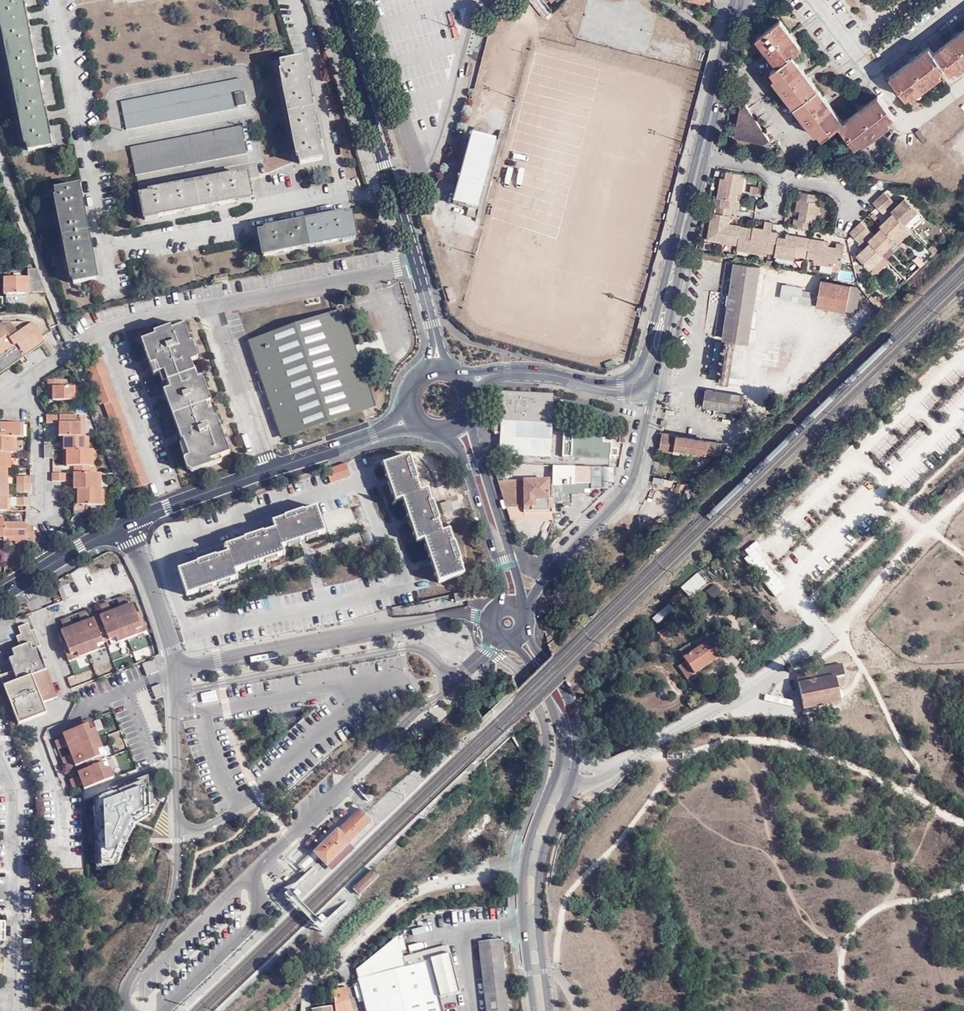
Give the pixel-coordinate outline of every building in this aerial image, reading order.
[(31,149),(53,145),(24,0),(1,0),(2,6),(0,6),(0,14),(5,42),(9,41),(12,57),(10,58),(16,91),(20,91),(22,108),(19,108),(26,142),(29,141),(31,149)] [(544,15),(547,12),(537,0),(531,0),(544,15)] [(550,6),(545,0),(537,0),(547,12),(550,6)] [(894,117),(878,96),(843,122),(792,55),(801,47),(780,20),(757,38),(777,65),(770,70),(776,77),(772,80),(815,135),(818,133),(823,139),(838,127),(855,147),(861,142),(863,145),(891,124),(889,121),(894,117)] [(933,53),(928,47),(889,77),(906,99),(911,94),(913,97),(942,75),(940,73),(945,68),(949,74),(955,70),(958,73),(963,68),(963,29),(933,53)] [(298,157),(301,167),(322,162),(302,61),(281,65),(283,74),(280,75),(286,108),(289,107),(292,124),(289,124),(296,157),(298,157)] [(247,107),(242,80),(122,101),(126,128),(238,111),(238,108),(247,107)] [(736,131),(743,141),(764,145),(770,141),(746,105),(740,110),(736,131)] [(135,176),(246,156),(241,127),(131,147),(135,176)] [(498,133),(473,127),(453,198),(479,205),(498,133)] [(734,139),(743,141),(736,131),(734,139)] [(745,174),(727,171),(725,179),(721,178),(718,198),(723,200),(722,207),(731,208),(740,209),(741,203),(737,202),(737,194),(738,188),(744,189),(745,174)] [(248,196),(244,175),(138,196),(141,215),(157,213),(157,214),(181,211),(181,208),(208,204),(208,206),(234,201),(234,199),(248,196)] [(94,280),(81,187),(58,190),(71,283),(94,280)] [(816,203),(817,195),(798,192),(796,206),(800,207),(799,212),(799,219),(794,218),(793,226),(814,229),(815,222),(818,222),(821,203),(816,203)] [(894,203),(884,192),(879,197),(910,231),(924,220),(905,199),(900,203),(896,201),(894,203)] [(887,218),(879,225),(882,228),(895,242),(898,245),(912,233),(910,231),(879,197),(873,203),(887,218)] [(722,207),(718,206),(717,213),(713,213),(708,239),(738,244),(741,227),(729,224),(731,208),(722,207)] [(314,218),(314,222),(292,226),(291,221),(274,224),(274,226),(263,228),(263,231),(256,232),(260,254),(354,239),(350,217),(343,218),(342,215),(331,217),(331,215),(314,218)] [(738,244),(737,249),(767,254),(770,232),(772,223),(764,221),(762,229),(761,236),(751,235),(751,229),(741,227),(738,244)] [(870,232),(860,222),(855,227),(865,237),(870,232)] [(874,276),(889,262),(881,255),(868,241),(865,237),(855,227),(849,232),(859,243),(858,244),(863,250),(857,256),(874,276)] [(761,236),(762,229),(752,228),(751,229),(751,235),(761,236)] [(868,241),(881,255),(895,242),(882,228),(874,236),(868,241)] [(770,232),(767,254),(771,255),(794,259),(795,255),(807,257),(810,239),(792,236),(791,242),(785,241),(777,239),(778,233),(770,232)] [(874,236),(870,232),(865,237),(868,241),(874,236)] [(810,239),(807,257),(814,259),(814,263),(834,266),(834,262),(841,263),(845,244),(837,243),(836,249),(827,248),(822,247),(823,241),(810,239)] [(921,263),(931,254),(926,247),(916,256),(917,257),(921,263)] [(913,261),(918,266),(921,263),(917,257),(913,261)] [(733,262),(722,340),(733,341),(747,343),(758,266),(733,262)] [(42,283),(37,269),(28,269),(28,278),(5,279),(5,296),(29,296),(29,283),(42,283)] [(855,313),(859,292),(854,287),(820,280),(815,306),(855,313)] [(451,285),(447,286),(450,298),(455,296),(451,285)] [(7,324),(2,324),(0,325),(0,373),(7,368),(10,365),(8,361),(21,352),(23,356),(43,342),(31,324),(7,324)] [(185,325),(146,339),(159,373),(165,371),(174,398),(173,399),(186,438),(183,439),(190,456),(188,457),(191,467),(220,456),(230,453),(223,433),(225,432),(222,425),(220,426),(216,427),(214,420),(213,420),(205,399),(208,398),(210,398),(202,376),(198,378),(193,380),(187,362),(192,361),(196,359),(189,342),(190,341),(185,325)] [(159,373),(146,339),(142,340),(154,374),(159,373)] [(733,341),(722,340),(716,383),(727,385),(733,341)] [(93,360),(103,357),(100,350),(90,353),(93,360)] [(10,365),(23,356),(21,352),(8,361),(10,365)] [(136,488),(149,483),(103,357),(93,360),(90,362),(86,363),(101,404),(104,402),(136,488)] [(198,378),(192,361),(187,362),(193,380),(198,378)] [(165,371),(159,373),(165,390),(164,390),(179,433),(176,434),(184,458),(188,457),(190,456),(183,439),(186,438),(173,399),(174,398),(165,371)] [(77,389),(68,389),(68,380),(50,381),(50,389),(55,389),(55,402),(76,403),(77,389)] [(743,395),(705,389),(702,407),(740,413),(743,395)] [(501,422),(500,434),(500,454),(550,455),(553,394),(495,391),(494,422),(501,422)] [(215,416),(208,398),(205,399),(213,420),(214,420),(216,427),(220,426),(217,417),(215,416)] [(83,417),(48,418),(48,425),(61,425),(61,439),(65,439),(82,439),(83,417)] [(15,440),(24,440),(25,427),(1,427),(0,440),(15,440)] [(580,430),(563,429),(563,456),(610,458),(611,441),(603,440),(603,437),(579,436),(580,430)] [(659,448),(673,451),(674,446),(688,449),(689,449),(720,454),(722,443),(662,431),(659,448)] [(87,439),(82,439),(65,439),(65,452),(68,452),(87,452),(87,439)] [(8,456),(14,456),(15,440),(0,440),(0,456),(8,456)] [(674,446),(673,451),(673,452),(688,455),(689,449),(688,449),(674,446)] [(92,476),(92,452),(87,452),(68,452),(68,468),(76,468),(75,476),(92,476)] [(8,471),(8,456),(0,456),(0,471),(8,471)] [(220,456),(191,467),(193,472),(222,461),(220,456)] [(383,465),(384,470),(385,471),(414,470),(413,469),(409,456),(383,465)] [(591,489),(607,489),(614,483),(618,477),(619,474),(620,468),(597,468),(553,466),(554,482),(555,485),(563,486),(562,503),(565,506),(569,506),(572,503),(572,494),(591,494),(591,489)] [(385,471),(385,473),(395,501),(402,499),(416,542),(424,540),(439,583),(464,575),(460,562),(461,562),(455,543),(453,543),(449,531),(442,533),(440,526),(441,525),(433,502),(432,502),(428,490),(420,492),(417,482),(414,470),(385,471)] [(8,487),(8,471),(0,471),(0,487),(8,487)] [(79,492),(99,492),(100,476),(92,476),(75,476),(75,491),(79,492)] [(499,481),(507,507),(535,508),(535,514),(550,514),(550,503),(550,482),(499,481)] [(8,500),(8,487),(0,487),(0,500),(8,500)] [(32,487),(19,487),(18,495),(32,495),(32,487)] [(75,515),(88,515),(88,507),(102,508),(103,492),(99,492),(79,492),(79,507),(75,507),(75,515)] [(31,508),(31,500),(18,500),(18,508),(31,508)] [(191,567),(177,571),(185,595),(199,590),(200,593),(231,584),(231,581),(236,580),(234,572),(247,568),(246,564),(275,556),(277,560),(284,557),(282,548),(317,539),(318,542),(326,539),(316,510),(310,512),(309,508),(277,518),(278,521),(273,524),(274,529),(238,540),(239,542),(225,546),(227,553),(191,564),(191,567)] [(26,546),(35,546),(35,532),(27,532),(27,529),(27,527),(5,527),(5,540),(27,540),(26,546)] [(76,652),(78,657),(96,650),(94,645),(114,638),(116,642),(134,635),(133,630),(140,627),(134,613),(130,603),(127,604),(124,594),(115,598),(119,607),(110,611),(106,601),(98,605),(101,614),(97,615),(101,626),(95,628),(91,618),(88,619),(85,610),(76,613),(80,622),(71,626),(67,616),(59,620),(63,629),(59,631),(63,641),(69,655),(76,652)] [(133,630),(134,635),(146,631),(138,611),(134,613),(140,627),(133,630)] [(41,703),(56,697),(36,647),(39,646),(32,630),(29,631),(26,623),(16,627),(19,635),(14,636),(18,646),(10,650),(12,656),(7,658),(12,670),(17,685),(4,691),(17,724),(45,713),(41,703)] [(690,638),(681,625),(674,630),(683,643),(690,638)] [(681,654),(688,665),(697,678),(721,662),(718,657),(727,651),(718,637),(724,632),(720,628),(705,638),(710,645),(695,654),(690,648),(681,654)] [(67,662),(78,657),(76,652),(69,655),(63,641),(59,643),(67,662)] [(798,667),(804,709),(832,704),(845,702),(845,701),(853,699),(853,697),(850,682),(840,683),(840,678),(855,676),(857,675),(855,665),(847,666),(846,664),(804,670),(804,666),(798,667)] [(697,678),(688,665),(682,670),(692,687),(699,682),(697,678)] [(12,670),(0,675),(0,681),(4,691),(17,685),(12,670)] [(858,696),(855,676),(840,678),(840,683),(850,682),(853,697),(858,696)] [(217,700),(216,691),(200,694),(202,702),(217,700)] [(832,704),(804,709),(805,715),(833,710),(832,704)] [(85,784),(115,772),(93,714),(78,720),(79,723),(63,729),(64,733),(56,736),(59,744),(68,741),(71,750),(63,753),(66,761),(75,758),(80,771),(70,775),(73,783),(83,779),(85,784)] [(94,796),(97,869),(115,869),(136,820),(151,814),(149,773),(94,796)] [(373,797),(362,785),(357,789),(368,801),(373,797)] [(337,831),(350,843),(372,821),(366,815),(360,809),(337,831)] [(326,842),(314,853),(317,857),(327,866),(350,843),(337,831),(337,830),(326,842)] [(350,843),(327,866),(332,871),(355,848),(350,843)] [(312,851),(298,864),(303,870),(315,859),(317,857),(314,853),(312,851)] [(360,894),(380,875),(373,868),(353,887),(360,894)] [(296,896),(301,892),(296,887),(292,892),(296,896)] [(326,919),(321,914),(317,918),(321,923),(326,919)] [(447,998),(457,995),(450,963),(456,962),(454,954),(438,957),(435,947),(407,954),(401,936),(359,970),(369,1010),(450,1010),(447,998)] [(503,941),(481,944),(489,1010),(511,1010),(503,941)] [(438,957),(454,954),(452,943),(435,947),(438,957)] [(450,963),(457,995),(463,993),(456,962),(450,963)] [(350,980),(340,980),(333,986),(336,1005),(344,1002),(343,995),(351,993),(350,980)]
